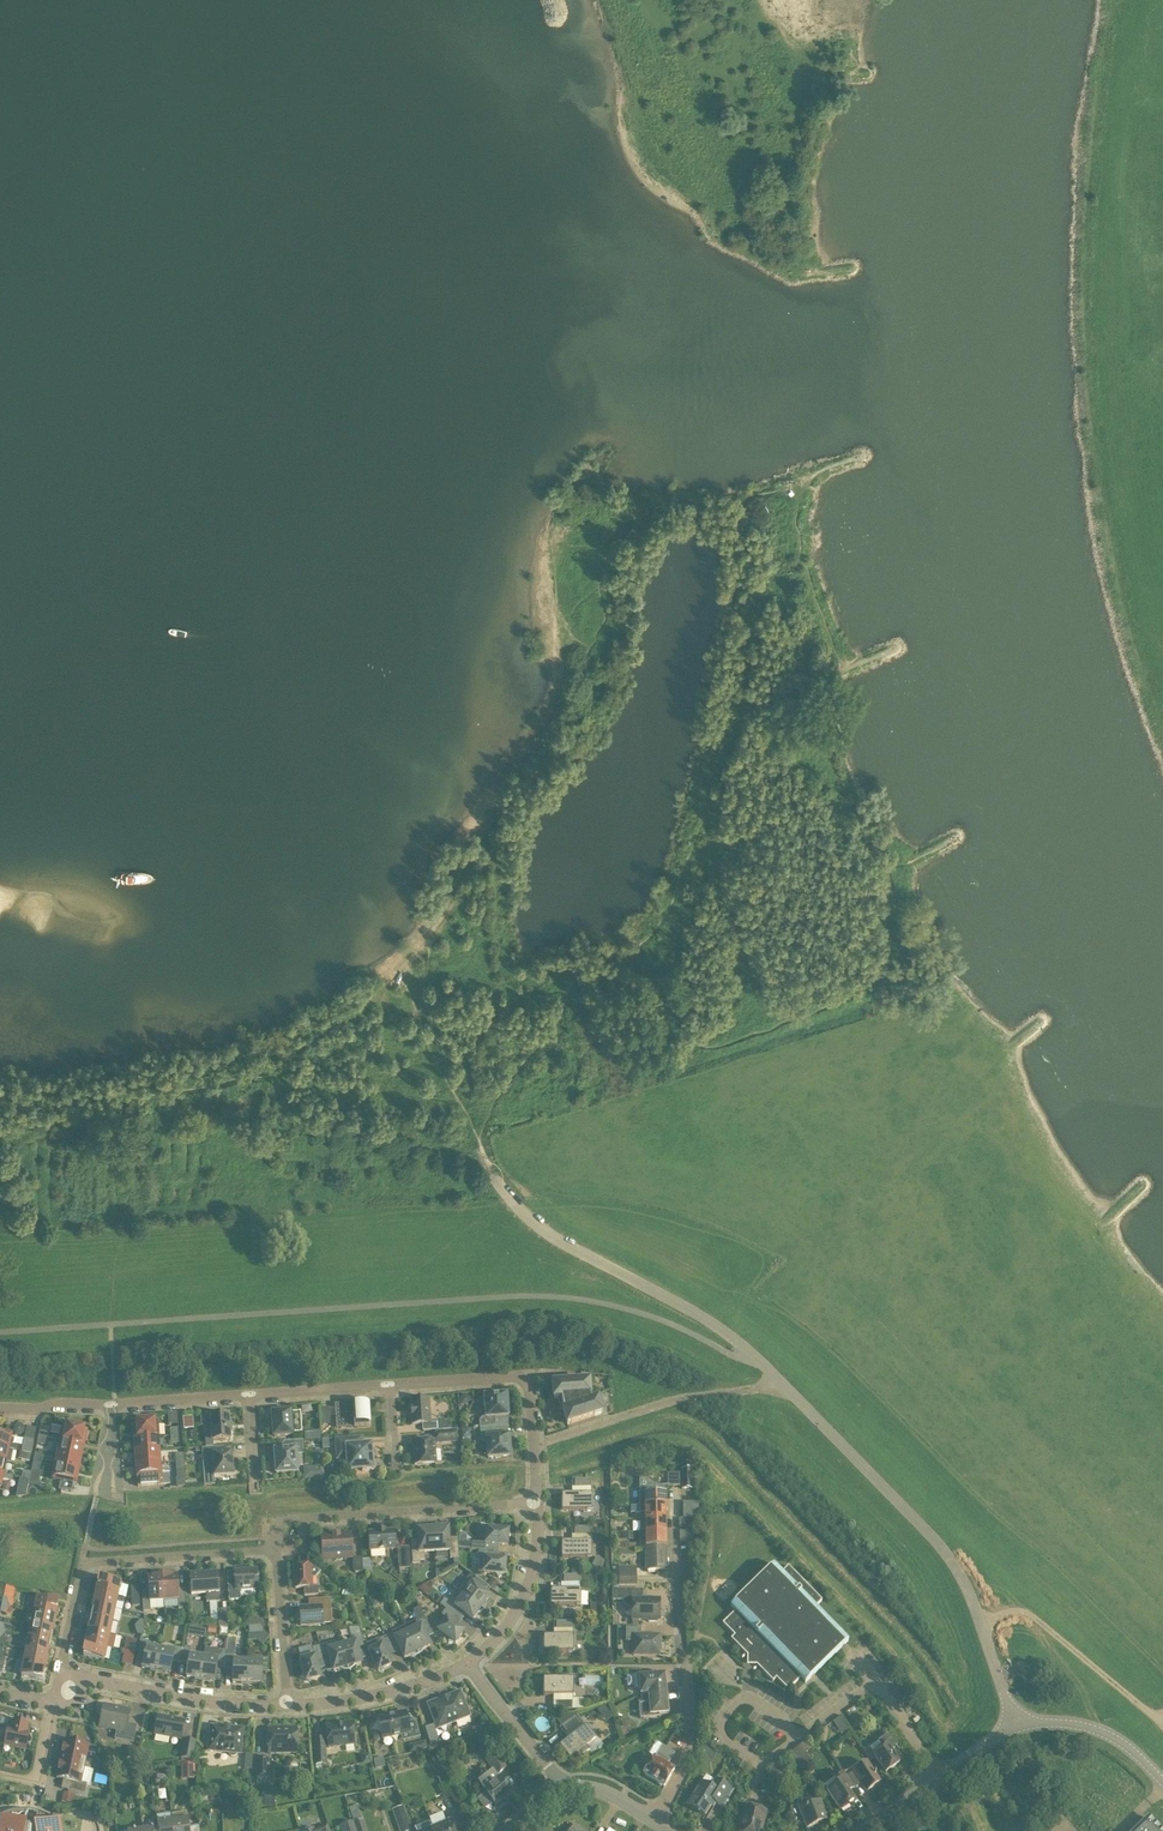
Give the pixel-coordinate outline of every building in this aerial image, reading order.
[(597,1399),(590,1401),(589,1396),(590,1396),(589,1381),(552,1384),(553,1399),(561,1398),(563,1410),(562,1410),(567,1425),(602,1413),(597,1399)] [(506,1396),(506,1395),(484,1396),(486,1417),(484,1417),(479,1422),(480,1428),(499,1427),(498,1417),(507,1416),(507,1405),(509,1405),(508,1396),(506,1396)] [(423,1431),(437,1430),(436,1422),(430,1423),(429,1399),(410,1400),(412,1424),(422,1424),(423,1431)] [(352,1402),(334,1404),(336,1429),(369,1427),(367,1401),(352,1402)] [(320,1408),(321,1426),(330,1425),(329,1408),(320,1408)] [(292,1434),(302,1433),(300,1412),(291,1413),(291,1411),(286,1412),(286,1409),(276,1410),(276,1412),(272,1413),(273,1436),(292,1435),(292,1434)] [(193,1428),(193,1416),(183,1417),(184,1429),(193,1428)] [(211,1425),(212,1441),(230,1440),(229,1416),(201,1418),(201,1425),(211,1425)] [(135,1438),(158,1437),(157,1424),(154,1424),(154,1422),(136,1423),(137,1425),(134,1425),(135,1438)] [(23,1425),(19,1424),(15,1427),(14,1431),(17,1435),(21,1436),(25,1433),(26,1428),(23,1425)] [(50,1433),(49,1438),(61,1441),(84,1445),(86,1432),(83,1432),(84,1430),(67,1426),(66,1428),(63,1428),(62,1436),(50,1433)] [(51,1429),(40,1427),(38,1436),(46,1438),(49,1438),(50,1433),(51,1429)] [(499,1436),(499,1427),(480,1428),(481,1441),(486,1441),(488,1458),(510,1456),(510,1453),(512,1451),(512,1447),(509,1445),(509,1436),(499,1436)] [(170,1436),(178,1436),(178,1428),(170,1428),(170,1436)] [(436,1443),(457,1441),(456,1431),(435,1432),(436,1443)] [(462,1431),(462,1439),(471,1439),(470,1431),(462,1431)] [(15,1451),(16,1446),(9,1444),(11,1436),(0,1434),(0,1447),(15,1451)] [(37,1444),(45,1445),(46,1438),(38,1436),(37,1444)] [(178,1436),(170,1436),(171,1444),(179,1443),(178,1436)] [(135,1451),(159,1450),(158,1437),(135,1438),(135,1451)] [(21,1452),(23,1452),(31,1454),(34,1441),(24,1439),(21,1452)] [(302,1455),(303,1454),(302,1440),(284,1442),(285,1450),(274,1450),(275,1458),(272,1462),(272,1467),(276,1470),(276,1474),(297,1472),(297,1470),(302,1463),(302,1455)] [(58,1453),(81,1458),(84,1445),(61,1441),(58,1453)] [(362,1471),(374,1471),(373,1460),(371,1460),(370,1448),(357,1449),(356,1441),(336,1442),(337,1455),(343,1454),(343,1458),(348,1458),(348,1470),(362,1469),(362,1471)] [(415,1465),(435,1463),(434,1441),(413,1442),(415,1465)] [(6,1462),(11,1463),(13,1451),(15,1451),(0,1447),(0,1461),(6,1462)] [(212,1461),(214,1477),(233,1475),(233,1473),(235,1473),(234,1464),(232,1464),(231,1453),(219,1454),(218,1447),(201,1448),(202,1462),(212,1461)] [(136,1464),(159,1463),(159,1450),(135,1451),(136,1464)] [(303,1477),(303,1478),(324,1477),(324,1475),(322,1450),(316,1451),(318,1469),(303,1470),(303,1477)] [(21,1460),(29,1461),(31,1454),(23,1452),(21,1460)] [(81,1458),(58,1453),(55,1466),(78,1471),(81,1458)] [(42,1456),(35,1454),(33,1462),(41,1463),(42,1456)] [(176,1462),(184,1461),(183,1454),(175,1454),(176,1462)] [(461,1458),(453,1458),(454,1466),(462,1466),(461,1458)] [(184,1461),(176,1462),(176,1469),(184,1469),(184,1461)] [(31,1469),(39,1471),(41,1463),(33,1462),(31,1469)] [(159,1463),(136,1464),(137,1478),(147,1477),(147,1486),(170,1484),(170,1477),(167,1475),(160,1475),(159,1463)] [(55,1466),(53,1479),(60,1481),(58,1489),(71,1492),(73,1483),(76,1484),(78,1471),(55,1466)] [(681,1469),(682,1490),(692,1489),(692,1469),(681,1469)] [(27,1472),(23,1471),(21,1478),(29,1480),(31,1472),(27,1472)] [(0,1488),(2,1479),(12,1481),(13,1476),(3,1474),(0,1474),(0,1488)] [(16,1497),(25,1497),(29,1480),(21,1478),(20,1478),(16,1497)] [(655,1506),(665,1506),(665,1489),(655,1489),(655,1488),(639,1488),(640,1505),(640,1509),(653,1508),(655,1506)] [(592,1511),(592,1494),(562,1494),(562,1511),(592,1511)] [(665,1506),(655,1506),(653,1508),(640,1509),(640,1513),(645,1513),(645,1523),(640,1523),(666,1522),(666,1519),(665,1519),(665,1506)] [(686,1518),(679,1518),(679,1521),(693,1520),(693,1512),(686,1512),(686,1518)] [(666,1522),(640,1523),(640,1532),(639,1532),(639,1536),(666,1534),(666,1522)] [(432,1526),(434,1552),(449,1551),(450,1558),(459,1558),(457,1542),(449,1542),(448,1527),(442,1528),(442,1525),(432,1526)] [(434,1552),(432,1526),(423,1527),(423,1529),(417,1529),(418,1547),(411,1547),(412,1563),(419,1563),(419,1561),(425,1560),(424,1553),(434,1552)] [(479,1550),(493,1551),(493,1544),(507,1545),(507,1536),(509,1534),(508,1532),(508,1531),(506,1531),(503,1527),(499,1530),(486,1529),(486,1531),(482,1530),(481,1543),(472,1542),(471,1550),(479,1550)] [(369,1551),(395,1549),(394,1531),(384,1532),(384,1530),(377,1531),(377,1532),(368,1533),(369,1551)] [(680,1541),(694,1541),(694,1531),(679,1531),(680,1541)] [(322,1559),(352,1557),(351,1534),(331,1536),(329,1534),(324,1534),(323,1536),(321,1536),(322,1559)] [(666,1534),(639,1536),(639,1544),(645,1544),(646,1546),(656,1546),(656,1549),(666,1549),(666,1546),(667,1546),(666,1534)] [(459,1541),(458,1548),(466,1549),(467,1545),(464,1541),(459,1541)] [(591,1558),(591,1542),(562,1541),(561,1558),(591,1558)] [(666,1549),(656,1549),(656,1546),(646,1546),(646,1571),(667,1570),(666,1549)] [(410,1568),(409,1547),(397,1548),(399,1569),(410,1568)] [(493,1551),(479,1550),(478,1557),(480,1558),(478,1572),(495,1573),(499,1577),(502,1574),(504,1574),(504,1572),(506,1571),(505,1569),(505,1560),(492,1559),(493,1551)] [(604,1564),(605,1557),(595,1556),(595,1563),(604,1564)] [(363,1572),(362,1558),(355,1558),(352,1561),(353,1571),(355,1572),(363,1572)] [(847,1642),(848,1641),(815,1607),(822,1601),(788,1566),(782,1573),(774,1564),(730,1607),(732,1609),(735,1612),(723,1624),(734,1636),(731,1639),(747,1656),(747,1665),(757,1665),(773,1682),(776,1679),(788,1691),(792,1687),(800,1678),(805,1683),(815,1674),(832,1657),(841,1648),(847,1642)] [(304,1596),(318,1595),(318,1586),(312,1586),(311,1578),(315,1577),(320,1571),(314,1566),(294,1567),(295,1588),(304,1588),(304,1596)] [(619,1586),(637,1586),(636,1566),(618,1566),(619,1586)] [(240,1590),(258,1589),(257,1570),(234,1571),(235,1581),(227,1581),(229,1600),(241,1600),(240,1590)] [(206,1602),(219,1602),(217,1572),(190,1574),(191,1595),(206,1594),(206,1602)] [(463,1595),(483,1610),(484,1608),(485,1606),(485,1603),(485,1602),(489,1596),(478,1588),(483,1583),(471,1574),(467,1580),(472,1584),(463,1595)] [(162,1576),(164,1601),(177,1600),(178,1609),(186,1608),(185,1589),(177,1590),(176,1575),(162,1576)] [(164,1601),(162,1576),(148,1577),(149,1592),(142,1592),(143,1611),(151,1611),(150,1602),(164,1601)] [(96,1592),(117,1596),(120,1583),(99,1579),(96,1592)] [(497,1585),(492,1581),(488,1587),(494,1591),(497,1585)] [(429,1595),(433,1585),(427,1584),(426,1583),(418,1589),(425,1594),(429,1595)] [(139,1599),(138,1587),(131,1587),(132,1599),(139,1599)] [(366,1588),(366,1590),(367,1595),(376,1595),(375,1589),(375,1587),(366,1588)] [(4,1596),(13,1598),(15,1590),(6,1588),(4,1596)] [(580,1606),(581,1589),(551,1589),(551,1606),(580,1606)] [(612,1589),(612,1600),(630,1600),(630,1590),(612,1589)] [(117,1596),(96,1592),(94,1604),(115,1609),(116,1602),(122,1603),(123,1597),(117,1596)] [(446,1609),(457,1617),(462,1611),(472,1619),(476,1614),(479,1613),(480,1612),(482,1611),(483,1610),(463,1595),(455,1606),(444,1599),(440,1605),(446,1609)] [(55,1616),(58,1603),(29,1597),(27,1610),(34,1612),(55,1616)] [(300,1625),(332,1623),(330,1598),(313,1599),(313,1607),(299,1608),(300,1613),(297,1613),(297,1621),(300,1620),(300,1625)] [(369,1601),(373,1608),(377,1606),(378,1603),(376,1598),(369,1601)] [(659,1620),(660,1600),(632,1599),(632,1619),(659,1620)] [(115,1609),(94,1604),(91,1617),(112,1621),(115,1609)] [(218,1627),(228,1628),(227,1609),(217,1610),(218,1627)] [(457,1617),(446,1609),(441,1615),(446,1618),(438,1630),(448,1638),(449,1642),(454,1642),(455,1643),(456,1641),(459,1641),(458,1639),(464,1631),(453,1623),(457,1617)] [(32,1624),(53,1629),(55,1616),(34,1612),(32,1624)] [(112,1621),(91,1617),(88,1630),(109,1634),(112,1621)] [(408,1632),(418,1654),(420,1653),(422,1652),(423,1650),(424,1648),(430,1645),(424,1633),(431,1630),(424,1617),(418,1621),(420,1626),(408,1632)] [(29,1637),(50,1641),(53,1629),(32,1624),(29,1637)] [(263,1631),(263,1625),(249,1626),(249,1633),(248,1633),(248,1641),(256,1641),(262,1646),(270,1637),(263,1631)] [(196,1628),(187,1626),(185,1634),(195,1636),(196,1628)] [(659,1655),(659,1635),(641,1635),(641,1628),(626,1628),(625,1641),(633,1641),(633,1655),(659,1655)] [(88,1630),(86,1642),(107,1647),(113,1648),(116,1636),(109,1634),(88,1630)] [(386,1636),(392,1649),(398,1646),(404,1658),(410,1655),(412,1655),(415,1655),(417,1655),(418,1654),(408,1632),(395,1638),(392,1633),(386,1636)] [(22,1635),(17,1658),(22,1659),(27,1636),(22,1635)] [(342,1646),(348,1670),(350,1669),(352,1668),(353,1667),(354,1665),(361,1663),(358,1650),(364,1648),(361,1635),(354,1637),(355,1642),(342,1646)] [(573,1652),(573,1636),(543,1635),(543,1652),(573,1652)] [(392,1649),(386,1636),(379,1640),(381,1645),(369,1651),(374,1663),(373,1667),(377,1669),(378,1671),(380,1670),(382,1671),(383,1668),(391,1664),(385,1652),(392,1649)] [(26,1650),(48,1654),(50,1641),(29,1637),(26,1650)] [(156,1670),(160,1649),(146,1646),(147,1641),(140,1640),(137,1654),(144,1655),(142,1668),(156,1670)] [(104,1660),(107,1647),(86,1642),(83,1656),(104,1660)] [(136,1646),(132,1645),(129,1643),(125,1647),(128,1650),(127,1651),(135,1653),(136,1646)] [(319,1646),(323,1660),(330,1658),(333,1671),(340,1669),(342,1670),(344,1670),(346,1670),(348,1670),(342,1646),(328,1650),(326,1644),(319,1646)] [(323,1660),(319,1646),(312,1648),(313,1652),(299,1656),(304,1672),(301,1677),(306,1679),(306,1681),(308,1680),(310,1682),(311,1679),(320,1677),(316,1661),(323,1660)] [(160,1649),(156,1670),(170,1673),(172,1661),(180,1663),(182,1649),(175,1647),(174,1652),(160,1649)] [(203,1657),(200,1679),(214,1681),(216,1669),(224,1670),(226,1655),(226,1651),(205,1648),(204,1657),(203,1657)] [(182,1649),(180,1663),(188,1664),(186,1677),(200,1679),(203,1657),(189,1655),(190,1650),(182,1649)] [(24,1662),(45,1667),(48,1654),(26,1650),(24,1662)] [(135,1653),(127,1651),(124,1650),(121,1664),(132,1666),(133,1660),(135,1653)] [(247,1683),(247,1656),(247,1661),(233,1661),(233,1656),(226,1655),(224,1670),(233,1670),(232,1683),(247,1683)] [(247,1656),(247,1683),(261,1683),(262,1662),(261,1662),(261,1657),(247,1656)] [(45,1667),(24,1662),(21,1675),(42,1680),(45,1667)] [(649,1695),(665,1694),(666,1694),(664,1675),(656,1676),(656,1673),(636,1674),(637,1689),(640,1689),(641,1696),(649,1695)] [(573,1696),(573,1679),(543,1679),(543,1695),(573,1696)] [(438,1728),(469,1716),(460,1692),(429,1705),(438,1728)] [(666,1694),(665,1694),(649,1695),(649,1703),(639,1703),(640,1718),(659,1717),(659,1714),(667,1713),(666,1694)] [(574,1697),(574,1707),(583,1706),(583,1697),(574,1697)] [(133,1742),(136,1725),(128,1724),(130,1711),(103,1705),(99,1726),(117,1730),(115,1739),(133,1742)] [(597,1711),(606,1722),(612,1717),(604,1706),(597,1711)] [(410,1732),(405,1712),(377,1719),(378,1722),(376,1724),(378,1731),(381,1733),(382,1739),(410,1732)] [(181,1739),(184,1721),(158,1716),(155,1734),(181,1739)] [(566,1732),(579,1723),(574,1717),(561,1727),(566,1732)] [(833,1722),(841,1734),(848,1730),(840,1718),(833,1722)] [(25,1750),(29,1733),(26,1733),(28,1723),(13,1720),(11,1730),(8,1729),(4,1746),(25,1750)] [(328,1747),(354,1744),(352,1722),(326,1726),(328,1747)] [(483,1725),(486,1731),(493,1729),(490,1722),(483,1725)] [(426,1725),(429,1743),(438,1742),(435,1723),(426,1725)] [(209,1751),(228,1752),(228,1754),(229,1755),(231,1757),(234,1757),(236,1756),(237,1755),(238,1753),(240,1753),(242,1729),(230,1728),(230,1726),(223,1726),(223,1727),(211,1726),(209,1751)] [(575,1755),(578,1758),(590,1752),(586,1747),(595,1739),(585,1726),(559,1746),(569,1759),(575,1755)] [(268,1753),(297,1753),(297,1728),(268,1728),(268,1753)] [(899,1762),(891,1750),(897,1746),(888,1734),(869,1748),(873,1754),(873,1755),(885,1772),(899,1762)] [(316,1764),(326,1764),(324,1739),(314,1739),(316,1764)] [(76,1743),(64,1740),(60,1762),(69,1764),(72,1765),(84,1768),(90,1769),(92,1761),(85,1760),(88,1745),(85,1745),(85,1742),(78,1741),(76,1743)] [(192,1760),(195,1742),(184,1740),(181,1758),(192,1760)] [(425,1741),(415,1743),(417,1751),(427,1749),(425,1741)] [(811,1749),(807,1742),(792,1753),(796,1760),(811,1749)] [(137,1747),(129,1745),(126,1756),(135,1758),(137,1747)] [(662,1745),(654,1757),(643,1774),(664,1787),(675,1770),(667,1765),(675,1753),(662,1745)] [(252,1767),(253,1752),(245,1751),(244,1767),(252,1767)] [(507,1768),(499,1756),(495,1751),(485,1759),(497,1775),(507,1768)] [(363,1762),(371,1760),(369,1752),(362,1754),(363,1762)] [(270,1778),(270,1758),(255,1758),(255,1778),(270,1778)] [(84,1768),(72,1765),(69,1764),(60,1762),(57,1778),(69,1780),(67,1790),(85,1793),(87,1784),(81,1783),(84,1768)] [(866,1792),(880,1782),(867,1763),(853,1773),(866,1792)] [(181,1773),(195,1773),(195,1764),(181,1765),(181,1773)] [(840,1783),(827,1792),(840,1811),(854,1801),(844,1787),(849,1782),(843,1773),(836,1778),(840,1783)] [(483,1789),(482,1789),(485,1792),(492,1802),(495,1806),(503,1799),(504,1801),(512,1794),(500,1779),(499,1777),(498,1777),(483,1789)] [(722,1807),(732,1791),(715,1780),(710,1788),(701,1782),(687,1804),(705,1816),(713,1802),(722,1807)] [(460,1798),(455,1790),(451,1792),(456,1800),(460,1798)] [(62,1802),(73,1804),(75,1795),(64,1793),(62,1802)] [(234,1814),(234,1815),(244,1816),(244,1803),(226,1802),(225,1813),(234,1814)] [(807,1808),(804,1803),(789,1809),(796,1824),(803,1821),(806,1829),(827,1820),(819,1803),(807,1808)] [(352,1819),(361,1817),(358,1804),(350,1806),(352,1819)] [(411,1830),(410,1827),(406,1814),(403,1806),(392,1810),(395,1818),(399,1828),(399,1830),(410,1830),(411,1830)] [(765,1814),(747,1809),(744,1818),(742,1817),(738,1830),(758,1830),(758,1829),(761,1829),(765,1814)] [(61,1827),(57,1823),(51,1818),(46,1815),(40,1813),(37,1812),(36,1813),(37,1813),(34,1827),(29,1826),(25,1825),(28,1811),(29,1811),(24,1810),(19,1811),(14,1811),(8,1813),(3,1815),(0,1816),(0,1817),(0,1830),(64,1830),(61,1827)] [(199,1826),(189,1827),(188,1819),(172,1821),(174,1830),(199,1830),(199,1826)] [(1148,1819),(1135,1830),(1160,1830),(1148,1819)] [(362,1820),(353,1823),(356,1830),(366,1830),(362,1820)] [(172,1821),(157,1823),(158,1830),(174,1830),(172,1821)] [(341,1830),(356,1830),(353,1823),(353,1821),(340,1826),(341,1830)] [(434,1830),(454,1830),(451,1821),(433,1828),(434,1830)]
